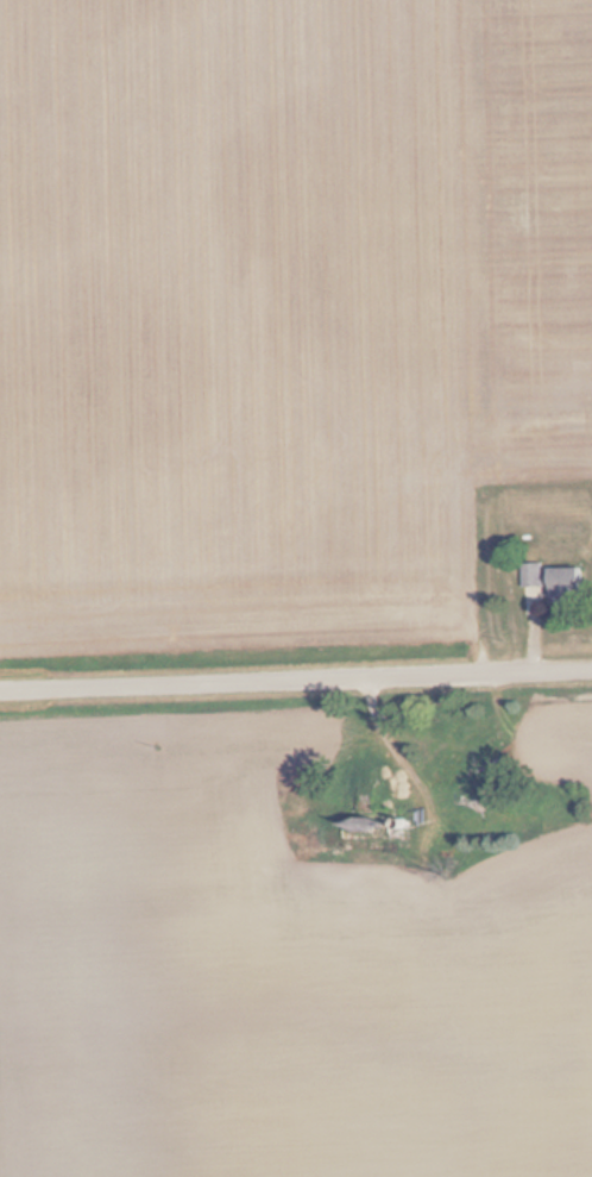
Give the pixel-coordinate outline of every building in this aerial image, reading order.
[(582,569),(539,570),(539,564),(520,564),(520,589),(542,589),(543,596),(582,596),(582,569)]
